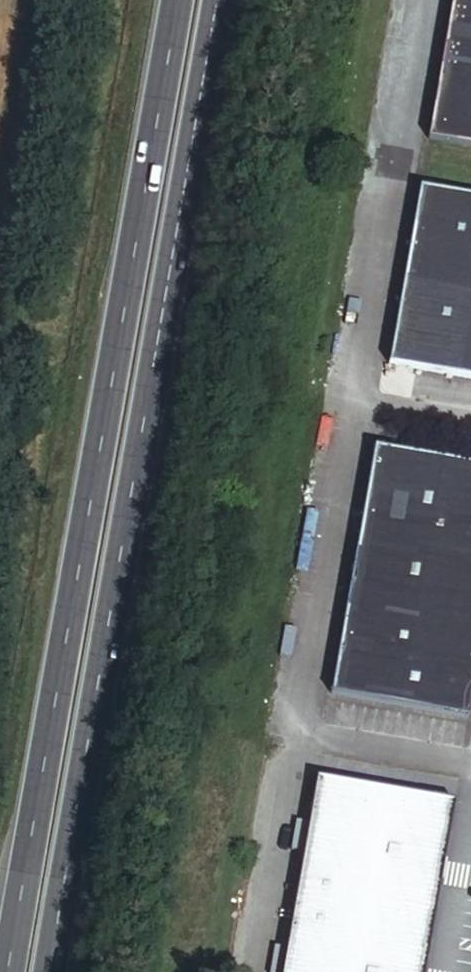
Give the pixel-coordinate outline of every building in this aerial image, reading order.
[(416,140),(470,150),(470,0),(439,0),(416,140)] [(401,190),(371,362),(470,379),(470,203),(401,190)] [(358,453),(317,693),(458,716),(470,638),(470,472),(358,453)] [(447,809),(303,782),(284,909),(425,934),(447,809)] [(284,909),(273,971),(418,971),(425,934),(284,909)]
